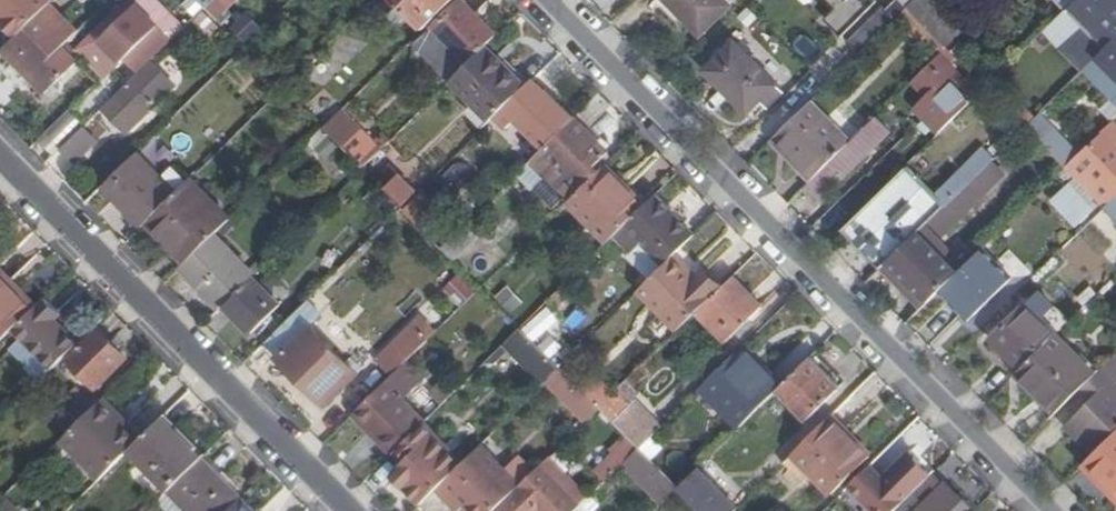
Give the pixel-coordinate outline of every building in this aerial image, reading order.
[(40,0),(0,0),(0,30),(13,43),(48,8),(40,0)] [(206,10),(216,0),(196,0),(206,10)] [(425,30),(432,23),(455,0),(396,0),(402,7),(395,14),(403,23),(410,16),(425,30)] [(702,38),(736,5),(730,0),(664,0),(702,38)] [(831,15),(842,30),(867,12),(858,0),(832,0),(839,10),(831,15)] [(910,9),(917,2),(915,0),(901,0),(910,9)] [(933,0),(919,0),(917,2),(910,9),(949,49),(966,33),(933,0)] [(1075,9),(1112,48),(1115,44),(1115,0),(1084,0),(1075,9)] [(436,28),(432,23),(425,30),(414,41),(453,81),(488,47),(499,36),(465,2),(436,28)] [(78,32),(52,5),(48,8),(13,43),(7,50),(49,93),(78,64),(62,48),(78,32)] [(173,43),(138,6),(102,42),(123,64),(126,61),(140,75),(173,43)] [(213,35),(223,27),(206,10),(197,19),(213,35)] [(850,39),(860,47),(884,19),(875,11),(850,39)] [(232,22),(242,39),(258,30),(248,13),(232,22)] [(173,43),(140,75),(103,110),(126,133),(177,85),(160,68),(180,49),(173,43)] [(786,94),(737,44),(707,72),(751,116),(763,103),(769,110),(786,94)] [(1115,76),(1115,44),(1112,48),(1100,60),(1115,76)] [(528,88),(488,47),(453,81),(493,122),(495,120),(528,88)] [(920,111),(942,133),(988,89),(971,71),(965,78),(949,61),(955,55),(949,49),(916,82),(933,98),(920,111)] [(543,93),(533,82),(528,88),(495,120),(506,131),(516,119),(545,149),(575,119),(545,90),(543,93)] [(587,132),(613,106),(601,93),(575,119),(545,149),(536,158),(550,174),(575,198),(599,174),(594,170),(610,154),(587,132)] [(852,144),(814,103),(776,140),(814,181),(852,144)] [(381,152),(341,112),(324,129),(364,169),(381,152)] [(893,133),(879,118),(852,144),(814,181),(806,190),(820,204),(893,133)] [(1028,129),(1067,169),(1079,158),(1039,119),(1028,129)] [(1096,140),(1079,158),(1067,169),(1107,209),(1115,201),(1115,121),(1096,140)] [(97,141),(85,128),(64,149),(76,162),(97,141)] [(178,194),(138,154),(104,186),(144,227),(146,225),(178,194)] [(543,181),(550,174),(536,158),(528,166),(543,181)] [(939,189),(913,162),(847,226),(886,268),(891,263),(919,235),(932,222),(972,184),(959,171),(939,189)] [(417,192),(393,167),(378,180),(403,205),(417,192)] [(569,203),(608,244),(615,237),(644,209),(605,168),(599,174),(575,198),(569,203)] [(228,223),(190,183),(178,194),(146,225),(161,240),(163,238),(187,263),(215,236),(228,223)] [(983,197),(972,184),(932,222),(944,234),(983,197)] [(1057,201),(1079,225),(1096,210),(1073,187),(1057,201)] [(419,194),(403,210),(423,230),(439,214),(419,194)] [(695,237),(656,197),(644,209),(615,237),(632,254),(643,243),(666,266),(685,248),(695,237)] [(1115,266),(1115,218),(1107,209),(1083,233),(1115,266)] [(431,238),(443,250),(458,236),(446,223),(431,238)] [(480,238),(468,225),(458,236),(443,250),(455,262),(480,238)] [(942,291),(966,267),(958,259),(951,266),(919,235),(891,263),(930,303),(942,291)] [(181,269),(220,311),(225,306),(254,277),(215,236),(187,263),(181,269)] [(649,283),(688,323),(698,312),(727,283),(708,264),(704,268),(685,248),(666,266),(649,283)] [(1009,274),(985,249),(966,267),(942,291),(966,315),(1009,274)] [(714,258),(708,264),(727,283),(732,279),(733,278),(714,258)] [(930,303),(891,263),(886,268),(885,268),(924,309),(930,303)] [(0,273),(0,344),(15,329),(31,313),(7,287),(10,284),(0,273)] [(458,273),(442,292),(460,308),(477,289),(458,273)] [(281,305),(254,277),(225,306),(252,335),(281,305)] [(762,308),(732,279),(727,283),(698,312),(728,342),(762,308)] [(15,329),(54,369),(81,343),(58,318),(64,313),(48,296),(31,313),(15,329)] [(994,338),(1024,369),(1058,336),(1059,335),(1029,303),(994,338)] [(309,304),(273,341),(287,355),(281,361),(329,408),(362,377),(313,329),(324,319),(309,304)] [(551,334),(534,317),(522,329),(539,347),(551,334)] [(379,363),(394,378),(411,361),(430,342),(416,327),(379,363)] [(539,347),(522,329),(506,345),(530,369),(545,353),(539,347)] [(100,331),(70,360),(98,390),(128,359),(100,331)] [(1096,378),(1058,336),(1024,369),(1019,374),(1058,415),(1083,391),(1096,378)] [(765,369),(743,348),(738,354),(758,374),(765,369)] [(561,369),(545,353),(530,369),(524,375),(539,390),(548,382),(561,369)] [(758,374),(738,354),(703,387),(742,427),(777,392),(782,387),(765,369),(758,374)] [(842,387),(813,357),(782,387),(777,392),(807,422),(842,387)] [(1096,378),(1083,391),(1091,400),(1066,426),(1095,455),(1115,434),(1115,359),(1096,378)] [(355,416),(394,455),(426,424),(404,401),(427,379),(411,361),(394,378),(355,416)] [(615,368),(587,395),(598,407),(625,380),(615,368)] [(587,395),(561,369),(548,382),(588,422),(601,409),(598,407),(587,395)] [(55,395),(81,422),(97,407),(70,380),(55,395)] [(642,397),(628,382),(601,409),(630,439),(640,449),(663,426),(638,401),(642,397)] [(1057,417),(1066,426),(1091,400),(1083,391),(1058,415),(1057,417)] [(81,422),(62,441),(102,481),(131,452),(141,442),(102,402),(97,407),(81,422)] [(858,440),(835,416),(831,420),(854,444),(858,440)] [(131,452),(170,493),(204,461),(164,420),(141,442),(131,452)] [(854,444),(831,420),(797,452),(816,471),(836,493),(874,456),(858,440),(854,444)] [(437,435),(426,424),(394,455),(405,466),(394,477),(422,506),(438,490),(461,468),(433,439),(437,435)] [(1095,455),(1085,465),(1115,496),(1115,434),(1095,455)] [(437,435),(433,439),(461,468),(465,463),(437,435)] [(640,449),(630,439),(605,463),(616,473),(640,449)] [(438,490),(452,504),(459,497),(467,505),(472,510),(498,510),(522,487),(483,446),(465,463),(461,468),(438,490)] [(808,478),(816,471),(797,452),(791,459),(808,478)] [(911,455),(905,461),(910,466),(916,460),(911,455)] [(243,499),(205,460),(204,461),(170,493),(160,503),(168,510),(231,510),(243,499)] [(933,478),(916,460),(910,466),(905,461),(885,480),(872,467),(846,491),(866,510),(898,510),(933,478)] [(585,504),(590,498),(562,470),(559,474),(547,462),(522,487),(498,510),(577,510),(585,504)] [(616,473),(605,463),(596,472),(606,483),(610,479),(616,473)] [(696,472),(679,489),(701,510),(737,510),(696,472)] [(610,479),(606,483),(590,498),(585,504),(591,510),(607,510),(615,503),(623,510),(630,510),(640,503),(626,489),(623,491),(610,479)] [(920,510),(967,510),(971,506),(948,484),(920,510)] [(452,504),(458,510),(461,510),(467,505),(459,497),(452,504)] [(243,499),(231,510),(255,510),(243,499)]
